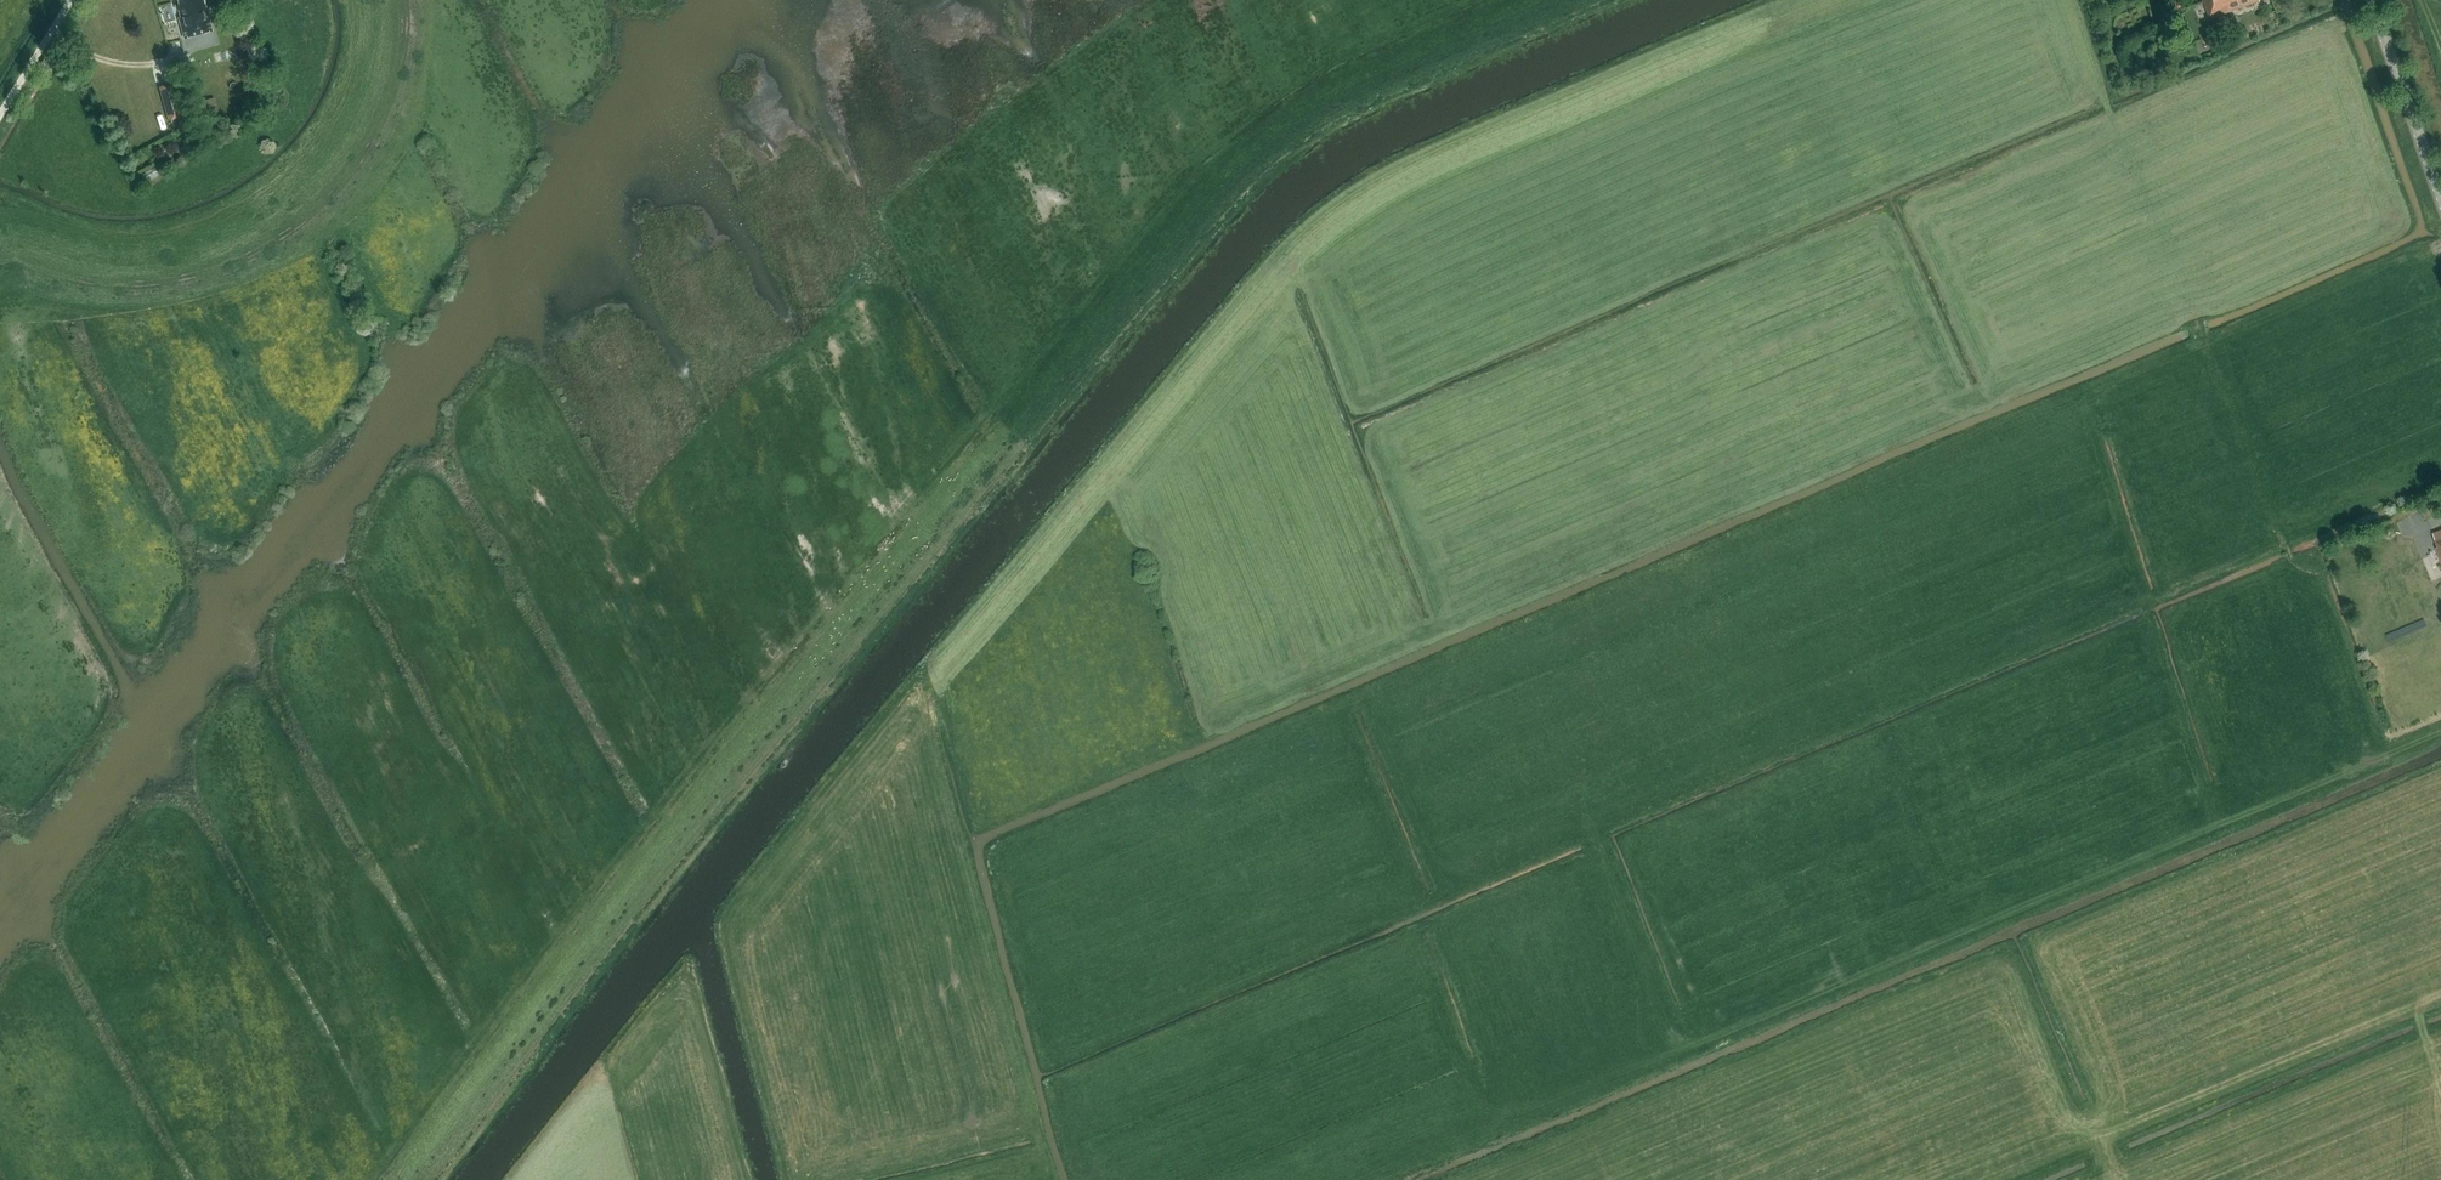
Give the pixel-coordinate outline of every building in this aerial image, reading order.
[(212,30),(203,0),(178,0),(179,4),(175,5),(176,9),(180,8),(182,16),(179,17),(184,38),(212,30)] [(2210,19),(2259,0),(2203,0),(2210,19)] [(2150,4),(2134,8),(2136,16),(2144,14),(2146,20),(2153,19),(2150,4)] [(165,69),(157,68),(155,80),(163,81),(165,69)] [(183,117),(174,84),(160,88),(169,121),(183,117)] [(217,112),(213,97),(198,101),(202,116),(217,112)] [(155,166),(141,173),(145,180),(158,173),(155,166)]
